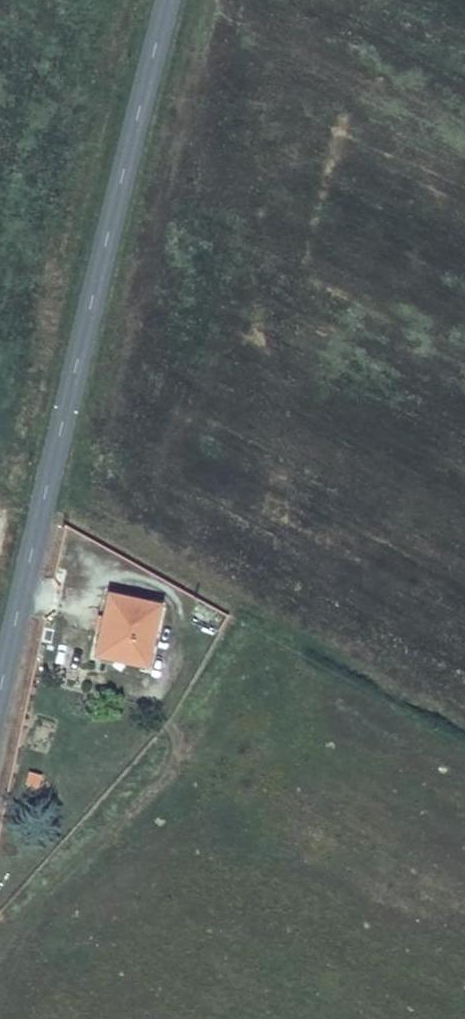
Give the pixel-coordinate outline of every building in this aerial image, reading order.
[(159,606),(110,595),(96,662),(145,672),(159,606)] [(145,672),(96,662),(94,667),(144,678),(145,672)] [(37,788),(40,775),(30,772),(27,785),(37,788)]
